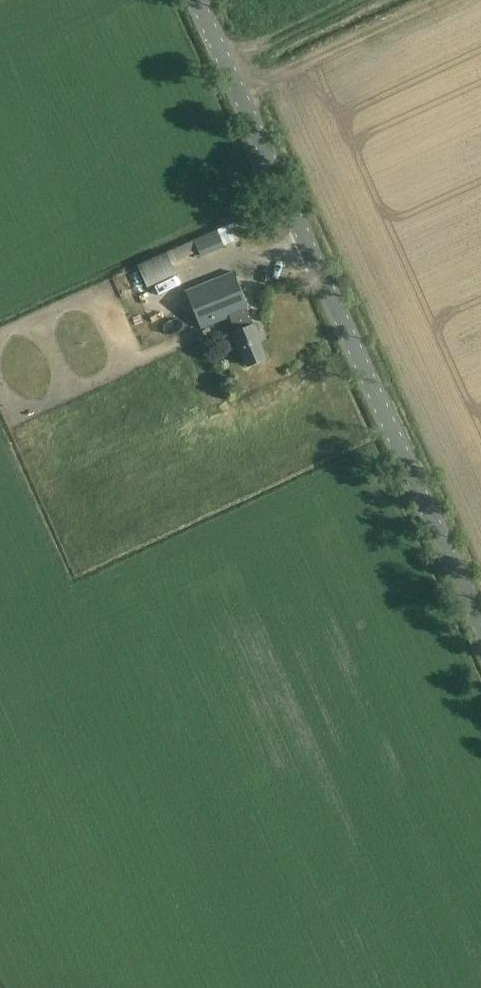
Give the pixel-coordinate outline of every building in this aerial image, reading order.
[(231,226),(218,232),(225,245),(237,240),(231,226)] [(201,256),(224,246),(217,231),(194,241),(167,253),(138,265),(147,287),(176,274),(172,263),(199,252),(201,256)] [(229,351),(239,347),(247,366),(266,358),(258,338),(260,337),(255,324),(253,325),(247,310),(249,309),(234,272),(185,291),(200,329),(230,316),(236,331),(224,336),(229,351)]
